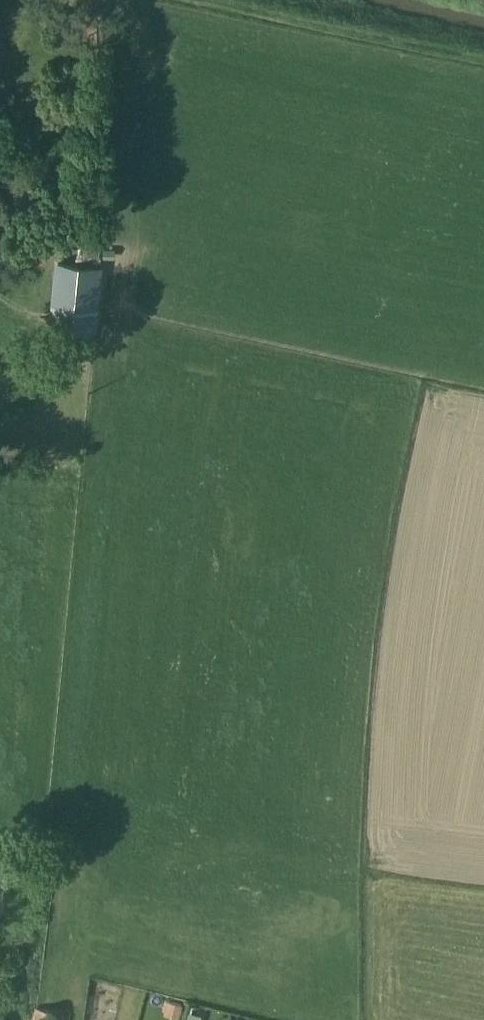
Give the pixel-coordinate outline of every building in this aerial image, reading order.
[(116,961),(112,996),(129,998),(126,1019),(182,1019),(187,970),(170,968),(172,946),(142,943),(139,964),(116,961)]
